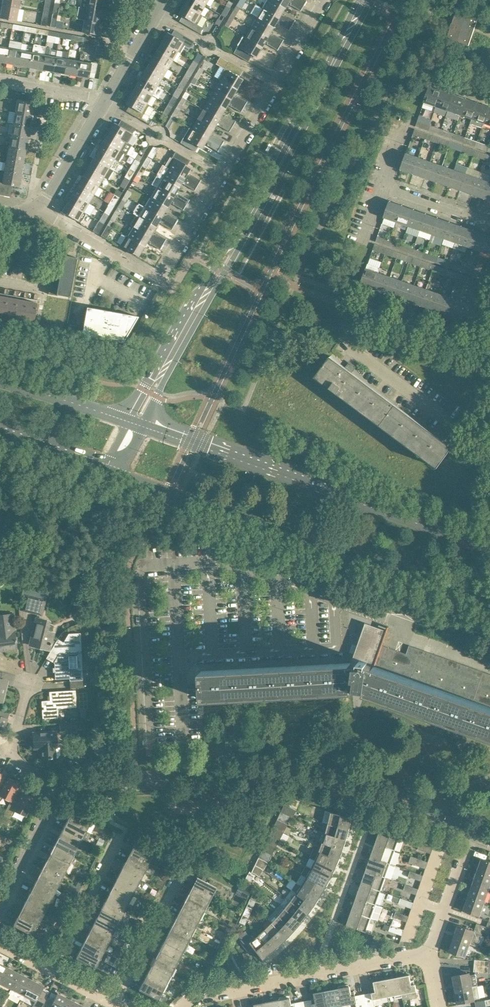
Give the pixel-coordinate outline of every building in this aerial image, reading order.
[(2,6),(18,9),(20,0),(3,0),(2,6)] [(80,7),(101,11),(103,0),(81,0),(80,7)] [(196,0),(186,0),(185,2),(185,1),(183,4),(200,14),(205,6),(196,0)] [(292,25),(295,20),(284,14),(283,15),(281,14),(285,8),(271,0),(267,0),(263,8),(292,25)] [(285,8),(288,2),(290,3),(290,5),(300,11),(304,6),(294,0),(271,0),(285,8)] [(42,13),(43,13),(48,14),(50,3),(45,2),(42,13)] [(202,15),(200,14),(183,4),(181,7),(182,8),(178,14),(182,16),(179,21),(200,34),(203,28),(197,24),(202,15)] [(18,9),(2,6),(0,15),(0,18),(16,21),(18,9)] [(226,6),(221,15),(224,17),(225,17),(230,9),(229,8),(226,6)] [(239,8),(236,6),(230,15),(234,17),(239,8)] [(76,19),(84,20),(99,23),(101,11),(80,7),(78,7),(76,19)] [(257,18),(273,27),(277,21),(279,23),(278,24),(289,31),(292,25),(263,8),(257,18)] [(469,46),(478,18),(456,11),(452,24),(451,23),(450,28),(450,29),(447,38),(469,46)] [(57,16),(52,15),(50,27),(62,29),(63,21),(56,20),(57,16)] [(234,17),(230,15),(224,25),(228,27),(234,17)] [(251,28),(280,45),(284,40),(273,34),(272,35),(269,34),(273,27),(257,18),(251,28)] [(97,35),(99,23),(84,20),(82,32),(97,35)] [(243,36),(262,48),(262,47),(265,41),(267,42),(267,44),(277,50),(280,45),(251,28),(245,37),(243,36)] [(188,47),(191,47),(194,42),(174,30),(171,35),(167,33),(164,39),(163,38),(161,41),(178,52),(180,53),(185,46),(188,47)] [(233,53),(248,62),(252,55),(255,57),(260,50),(260,51),(262,48),(243,36),(233,53)] [(104,47),(105,47),(106,41),(83,37),(82,42),(82,44),(94,46),(104,47)] [(178,52),(161,41),(159,44),(160,45),(157,51),(173,60),(178,52)] [(41,70),(44,55),(45,46),(34,44),(32,53),(29,68),(41,70)] [(41,70),(52,72),(55,57),(49,56),(50,47),(45,46),(44,55),(41,70)] [(6,63),(8,48),(0,47),(0,62),(6,63)] [(6,63),(17,65),(20,51),(8,48),(6,63)] [(32,53),(20,51),(17,65),(29,68),(32,53)] [(64,74),(67,58),(68,52),(63,51),(62,58),(55,57),(52,72),(64,74)] [(173,60),(157,51),(153,57),(152,56),(151,59),(168,69),(173,60)] [(218,78),(237,90),(239,87),(238,86),(242,79),(239,77),(243,70),(220,57),(215,65),(223,70),(218,78)] [(64,74),(76,76),(79,61),(79,60),(67,58),(64,74)] [(168,69),(151,59),(149,62),(150,63),(146,68),(163,78),(168,69)] [(79,60),(79,61),(76,76),(89,78),(89,77),(90,72),(95,74),(97,63),(79,60)] [(198,63),(197,63),(193,60),(190,65),(188,69),(193,72),(198,63)] [(200,67),(197,72),(194,77),(197,79),(203,69),(200,67)] [(163,78),(146,68),(143,74),(142,74),(140,77),(158,87),(163,78)] [(188,69),(183,78),(188,81),(193,72),(188,69)] [(158,87),(140,77),(139,80),(136,86),(152,95),(158,87)] [(188,81),(183,78),(178,87),(183,89),(188,81)] [(214,90),(244,107),(247,102),(236,96),(235,97),(233,96),(236,90),(237,90),(218,78),(218,79),(220,80),(214,90)] [(435,106),(436,106),(442,90),(430,86),(430,85),(430,86),(429,86),(424,102),(422,107),(433,112),(435,106)] [(152,95),(136,86),(133,92),(132,91),(130,94),(147,104),(152,95)] [(177,98),(183,89),(178,87),(173,95),(173,96),(177,98)] [(209,99),(225,109),(229,103),(231,104),(230,106),(241,112),(244,107),(214,90),(209,99)] [(436,106),(448,111),(454,95),(442,90),(436,106)] [(149,105),(147,104),(130,94),(128,97),(129,98),(125,104),(129,106),(126,111),(141,120),(146,122),(147,122),(146,121),(153,110),(154,110),(148,106),(149,105)] [(448,111),(460,115),(465,99),(454,95),(448,111)] [(173,96),(168,104),(172,107),(177,98),(173,96)] [(186,99),(182,97),(176,107),(180,109),(184,111),(186,107),(182,105),(186,99)] [(203,109),(232,127),(236,121),(225,115),(224,116),(221,115),(225,109),(209,99),(203,109)] [(460,115),(472,119),(477,103),(465,99),(460,115)] [(17,100),(15,111),(32,114),(34,103),(17,100)] [(489,107),(477,103),(472,119),(484,123),(489,107)] [(163,113),(164,114),(167,116),(172,107),(168,104),(163,113)] [(180,109),(176,107),(171,117),(174,119),(180,109)] [(197,119),(213,129),(217,122),(219,124),(219,125),(229,132),(232,127),(203,109),(197,119)] [(15,111),(13,123),(30,126),(32,114),(15,111)] [(174,119),(171,117),(165,126),(166,127),(167,127),(167,128),(168,129),(174,119)] [(189,128),(221,146),(224,141),(213,135),(212,136),(210,135),(213,129),(197,119),(192,129),(189,127),(189,128)] [(108,132),(127,143),(136,128),(121,120),(118,125),(114,123),(110,129),(108,132)] [(430,125),(418,121),(416,126),(428,131),(430,125)] [(13,123),(11,135),(28,138),(30,126),(13,123)] [(442,129),(430,125),(428,131),(440,135),(442,129)] [(180,143),(195,151),(198,146),(202,148),(205,142),(208,143),(207,145),(218,152),(221,146),(189,128),(180,143)] [(425,139),(427,133),(415,129),(413,135),(425,139)] [(442,129),(440,135),(452,139),(453,133),(442,129)] [(125,142),(127,143),(108,132),(106,135),(107,135),(103,141),(120,151),(125,142)] [(439,138),(427,133),(425,139),(423,144),(428,145),(430,141),(437,143),(439,138)] [(465,137),(453,133),(452,139),(464,143),(465,137)] [(11,135),(9,147),(26,150),(28,138),(11,135)] [(464,143),(475,147),(477,142),(465,137),(464,143)] [(437,143),(449,147),(451,142),(439,138),(437,143)] [(123,153),(120,151),(103,141),(100,147),(99,146),(98,149),(115,160),(118,161),(120,158),(123,153)] [(449,147),(461,151),(463,146),(451,142),(449,147)] [(477,142),(475,147),(487,151),(489,146),(477,142)] [(461,151),(473,155),(474,150),(463,146),(461,151)] [(7,158),(7,159),(23,162),(24,158),(26,150),(9,147),(7,158)] [(159,147),(159,148),(157,148),(156,147),(154,147),(153,147),(148,156),(152,159),(159,148),(159,147)] [(93,158),(110,168),(115,160),(98,149),(96,152),(97,153),(93,158)] [(485,158),(486,154),(474,150),(473,155),(480,158),(484,159),(485,158)] [(190,160),(175,151),(171,158),(166,167),(198,185),(201,180),(190,174),(189,175),(187,174),(190,167),(187,165),(190,160)] [(413,173),(418,158),(419,157),(406,153),(400,169),(401,169),(401,170),(401,169),(413,173)] [(419,157),(418,158),(413,173),(425,177),(430,161),(421,158),(419,157)] [(113,170),(110,168),(93,158),(90,164),(89,164),(87,167),(104,177),(108,179),(113,170)] [(146,158),(142,166),(145,168),(150,160),(147,158),(146,158)] [(23,162),(7,159),(4,171),(21,174),(23,162)] [(139,162),(135,159),(132,164),(130,168),(134,170),(139,162)] [(425,177),(437,181),(442,165),(430,161),(425,177)] [(157,175),(163,178),(179,187),(182,181),(185,182),(184,184),(195,191),(198,185),(166,167),(163,165),(157,175)] [(437,181),(449,186),(454,170),(442,165),(437,181)] [(142,166),(136,175),(140,178),(145,168),(142,166)] [(86,170),(83,176),(99,186),(104,177),(87,167),(85,170),(86,170)] [(124,177),(128,179),(131,174),(132,173),(134,170),(129,168),(124,177)] [(6,183),(12,185),(19,186),(21,174),(4,171),(0,170),(0,182),(2,183),(6,183)] [(449,186),(461,190),(466,174),(454,170),(449,186)] [(461,190),(472,194),(478,178),(466,174),(461,190)] [(175,194),(179,187),(163,178),(157,175),(151,184),(157,188),(186,205),(189,200),(179,194),(177,195),(175,194)] [(94,195),(99,186),(83,176),(79,182),(79,181),(77,184),(94,195)] [(472,194),(484,198),(489,182),(478,178),(472,194)] [(12,185),(6,183),(4,196),(10,197),(12,185)] [(76,188),(72,194),(89,203),(94,195),(77,184),(75,187),(76,188)] [(157,188),(151,197),(167,207),(171,201),(173,202),(173,204),(183,210),(186,205),(157,188)] [(84,212),(89,203),(72,194),(69,199),(68,199),(67,202),(84,212)] [(114,206),(119,197),(114,194),(109,203),(114,206)] [(123,207),(128,197),(124,195),(119,205),(123,207)] [(164,213),(167,207),(151,197),(145,207),(175,225),(178,219),(167,213),(166,214),(164,213)] [(384,218),(382,223),(394,228),(396,222),(402,206),(390,202),(390,201),(390,202),(389,201),(384,217),(384,218)] [(62,212),(80,222),(86,213),(84,212),(67,202),(65,205),(65,206),(62,212)] [(114,206),(109,203),(104,212),(109,215),(114,206)] [(133,213),(136,215),(139,217),(156,227),(159,220),(161,222),(161,224),(172,230),(175,225),(145,207),(139,203),(133,213)] [(119,205),(113,215),(117,217),(123,207),(119,205)] [(396,222),(408,226),(414,210),(402,206),(396,222)] [(408,226),(406,233),(418,237),(418,236),(425,214),(414,210),(408,226)] [(104,223),(109,215),(104,212),(99,220),(104,223)] [(425,214),(418,236),(430,240),(432,234),(437,218),(425,214)] [(111,227),(117,217),(113,215),(107,225),(111,227)] [(139,217),(136,215),(130,225),(134,227),(163,244),(166,239),(156,233),(154,234),(152,233),(156,227),(139,217)] [(432,234),(444,238),(449,223),(437,218),(432,234)] [(104,223),(99,220),(93,231),(98,234),(104,223)] [(444,238),(456,242),(461,227),(449,223),(444,238)] [(101,236),(106,239),(112,228),(111,227),(107,225),(101,236)] [(134,227),(128,237),(145,247),(145,246),(144,246),(148,240),(150,241),(149,243),(160,250),(163,244),(134,227)] [(456,242),(468,246),(473,231),(461,227),(456,242)] [(49,243),(57,245),(59,232),(50,231),(48,243),(49,243)] [(468,246),(479,251),(485,235),(473,231),(468,246)] [(145,247),(128,237),(126,235),(120,246),(138,256),(142,249),(143,250),(145,247)] [(489,254),(489,237),(485,235),(479,251),(489,254)] [(376,242),(388,246),(390,240),(378,236),(376,242)] [(402,245),(390,240),(388,246),(400,250),(402,245)] [(387,249),(375,244),(373,250),(385,254),(387,249)] [(413,249),(402,245),(400,250),(412,254),(413,249)] [(385,254),(397,258),(399,253),(387,249),(385,254)] [(425,253),(413,249),(412,254),(424,258),(425,253)] [(69,297),(77,257),(64,255),(65,254),(56,253),(48,294),(57,295),(69,297)] [(411,257),(399,253),(397,258),(409,262),(411,257)] [(424,258),(435,262),(437,257),(425,253),(424,258)] [(409,262),(421,266),(423,261),(411,257),(409,262)] [(449,261),(437,257),(435,262),(447,266),(449,261)] [(366,268),(361,284),(373,289),(373,290),(379,273),(378,273),(382,262),(370,258),(368,264),(366,268)] [(421,266),(433,271),(434,265),(423,261),(421,266)] [(461,265),(449,261),(447,266),(459,271),(461,265)] [(433,271),(444,275),(446,269),(434,265),(433,271)] [(473,269),(461,265),(459,271),(471,275),(473,269)] [(444,275),(456,279),(458,273),(446,269),(444,275)] [(471,275),(483,279),(485,273),(473,269),(471,275)] [(385,294),(390,277),(379,273),(373,290),(373,289),(385,293),(385,294)] [(470,278),(458,273),(456,279),(468,283),(470,278)] [(385,293),(397,297),(402,281),(390,277),(385,294),(385,293)] [(468,283),(480,287),(482,282),(470,278),(468,283)] [(409,301),(414,285),(402,281),(397,297),(396,298),(397,298),(397,297),(409,301)] [(482,282),(480,287),(489,290),(489,284),(482,282)] [(409,301),(421,305),(426,289),(414,285),(409,301),(408,302),(409,302),(409,301)] [(438,293),(426,289),(421,305),(420,306),(421,306),(421,305),(432,309),(438,293)] [(444,314),(450,298),(438,293),(432,309),(432,310),(433,310),(433,309),(444,313),(444,314)] [(33,326),(35,311),(37,303),(0,296),(0,320),(33,326)] [(462,302),(450,298),(444,314),(444,315),(445,314),(456,318),(456,319),(462,302)] [(468,323),(474,306),(462,302),(456,319),(457,318),(468,322),(468,323)] [(486,310),(474,306),(468,323),(469,322),(480,326),(480,327),(480,326),(481,326),(486,310)] [(129,332),(138,316),(137,316),(135,319),(127,318),(128,315),(87,307),(82,335),(123,342),(125,330),(128,331),(128,332),(129,332)] [(350,363),(346,367),(331,356),(332,355),(331,355),(331,356),(316,376),(437,467),(452,447),(452,446),(452,447),(352,371),(353,370),(349,367),(352,364),(349,361),(348,362),(350,363)] [(23,588),(21,594),(20,600),(18,609),(42,615),(46,600),(47,594),(23,588)] [(17,649),(15,632),(14,632),(12,613),(0,615),(0,651),(17,649)] [(49,621),(36,618),(30,644),(36,645),(37,643),(41,644),(40,647),(50,650),(54,633),(47,631),(49,621)] [(351,663),(201,671),(203,698),(353,690),(353,691),(364,695),(365,691),(489,735),(489,674),(409,645),(406,654),(382,645),(389,627),(388,626),(387,630),(365,623),(351,663)] [(55,642),(46,658),(54,663),(55,668),(56,672),(55,672),(55,679),(70,678),(70,680),(83,680),(82,653),(80,633),(68,633),(63,642),(58,639),(55,642)] [(83,680),(70,680),(70,688),(83,687),(83,680)] [(49,692),(50,700),(42,701),(43,718),(58,717),(57,708),(76,706),(75,690),(49,692)] [(60,733),(76,731),(75,722),(59,724),(60,733)] [(56,731),(33,733),(34,749),(41,748),(42,759),(54,758),(54,747),(57,747),(56,731)] [(3,815),(20,783),(9,777),(10,774),(4,771),(2,774),(0,777),(0,796),(10,801),(3,815)] [(20,783),(3,815),(10,819),(14,810),(26,816),(35,798),(35,797),(34,798),(23,792),(25,789),(19,786),(20,783)] [(287,801),(285,804),(290,807),(294,799),(289,797),(287,801)] [(285,804),(281,812),(290,816),(293,818),(297,810),(290,807),(285,804)] [(325,810),(322,822),(328,824),(350,829),(351,824),(352,819),(352,817),(331,812),(325,810)] [(71,812),(67,821),(91,833),(95,825),(90,822),(71,812)] [(277,819),(283,822),(287,824),(290,817),(290,816),(281,812),(279,816),(277,819)] [(67,821),(62,829),(82,839),(87,841),(91,833),(67,821)] [(328,824),(325,833),(347,840),(348,835),(349,829),(328,824)] [(275,837),(280,840),(284,832),(274,827),(270,835),(275,837)] [(62,829),(58,837),(78,847),(82,839),(62,829)] [(380,829),(375,843),(395,850),(400,836),(380,829)] [(317,840),(323,842),(343,850),(345,845),(347,840),(325,833),(320,831),(317,840)] [(276,847),(280,840),(275,837),(270,835),(266,842),(272,845),(276,847)] [(78,847),(58,837),(54,845),(74,855),(78,847)] [(266,842),(263,850),(268,852),(272,855),(274,851),(276,847),(272,845),(266,842)] [(323,842),(319,851),(340,859),(341,855),(343,850),(323,842)] [(390,864),(395,850),(375,843),(370,857),(390,864)] [(433,848),(420,843),(418,849),(431,854),(433,848)] [(54,845),(50,853),(70,863),(74,855),(54,845)] [(134,845),(129,853),(149,863),(157,867),(161,859),(153,855),(134,845)] [(310,857),(315,860),(335,869),(338,864),(340,859),(319,851),(314,849),(310,857)] [(263,850),(259,858),(264,860),(268,863),(272,855),(268,852),(263,850)] [(70,863),(50,853),(46,861),(66,871),(70,863)] [(129,853),(125,861),(145,871),(153,875),(157,867),(149,863),(129,853)] [(409,863),(426,869),(428,862),(411,856),(409,863)] [(385,877),(390,864),(370,857),(366,870),(385,877)] [(264,870),(268,863),(264,860),(259,858),(255,865),(261,868),(264,870)] [(482,858),(477,871),(489,876),(489,861),(482,858)] [(315,860),(311,869),(331,879),(333,874),(335,869),(315,860)] [(46,861),(42,869),(61,879),(66,871),(46,861)] [(145,871),(125,861),(121,869),(141,879),(145,871)] [(252,872),(257,875),(259,877),(264,870),(261,868),(255,865),(252,872)] [(306,866),(302,874),(306,876),(326,888),(328,883),(331,879),(311,869),(306,866)] [(61,879),(42,869),(38,877),(57,887),(61,879)] [(145,881),(141,879),(121,869),(117,877),(137,887),(141,889),(145,881)] [(366,870),(361,884),(381,891),(385,877),(366,870)] [(408,876),(421,881),(423,875),(410,871),(408,876)] [(488,890),(489,884),(489,876),(477,871),(473,884),(488,890)] [(302,874),(297,882),(320,897),(323,892),(326,888),(306,876),(302,874)] [(38,877),(34,885),(53,895),(57,887),(38,877)] [(137,887),(117,877),(113,885),(133,895),(137,887)] [(192,885),(212,895),(216,887),(196,877),(192,885)] [(80,888),(84,880),(79,878),(75,886),(80,888)] [(160,889),(164,882),(158,879),(154,886),(160,889)] [(297,882),(291,890),(315,906),(318,901),(320,897),(297,882)] [(361,884),(356,897),(376,905),(381,891),(361,884)] [(403,890),(416,895),(418,889),(405,884),(403,890)] [(468,897),(484,902),(488,890),(473,884),(468,896),(468,897)] [(53,895),(34,885),(29,893),(49,903),(53,895)] [(138,898),(133,895),(113,885),(109,893),(128,903),(134,906),(138,898)] [(192,885),(188,893),(208,903),(212,895),(192,885)] [(80,888),(75,886),(71,894),(76,896),(80,888)] [(246,889),(242,897),(247,899),(251,891),(246,889)] [(312,910),(315,906),(291,890),(286,897),(290,900),(308,914),(312,910)] [(29,893),(25,901),(45,911),(49,903),(29,893)] [(128,903),(109,893),(105,901),(124,911),(128,903)] [(204,912),(208,903),(188,893),(184,901),(204,912)] [(72,904),(72,903),(76,896),(71,894),(67,902),(72,904)] [(286,897),(280,905),(302,923),(308,914),(290,900),(286,897)] [(356,897),(351,911),(371,918),(376,905),(356,897)] [(464,910),(479,916),(484,902),(468,897),(464,910)] [(398,904),(412,908),(414,903),(400,898),(398,904)] [(45,911),(25,901),(21,909),(41,919),(45,911)] [(120,919),(124,911),(105,901),(101,909),(120,919)] [(184,901),(180,909),(199,919),(204,912),(184,901)] [(280,905),(274,912),(295,931),(298,927),(302,923),(280,905)] [(21,909),(17,917),(37,927),(41,919),(21,909)] [(101,909),(96,917),(116,927),(120,919),(101,909)] [(195,927),(199,919),(180,909),(176,917),(195,927)] [(366,932),(371,918),(351,911),(346,925),(366,932)] [(394,917),(407,922),(409,916),(396,911),(394,917)] [(274,912),(268,918),(272,923),(288,938),(291,934),(295,931),(274,912)] [(37,927),(17,917),(13,925),(32,935),(37,927)] [(116,927),(96,917),(92,925),(112,935),(116,927)] [(176,917),(172,925),(191,935),(195,927),(176,917)] [(272,923),(265,929),(280,945),(284,942),(288,938),(272,923)] [(458,925),(454,938),(470,944),(477,946),(482,932),(489,935),(489,928),(486,926),(477,923),(474,931),(458,925)] [(92,925),(88,933),(108,943),(112,935),(92,925)] [(187,943),(191,935),(172,925),(167,933),(187,943)] [(389,931),(402,935),(404,930),(391,925),(389,931)] [(265,929),(258,936),(272,952),(276,949),(280,945),(265,929)] [(251,952),(253,954),(255,948),(264,959),(268,956),(272,952),(258,936),(252,940),(245,931),(239,936),(240,937),(240,939),(242,942),(243,944),(245,946),(246,949),(248,951),(251,952)] [(108,943),(88,933),(84,941),(104,951),(108,943)] [(167,933),(163,941),(183,952),(187,943),(167,933)] [(454,938),(449,951),(465,957),(470,944),(454,938)] [(104,951),(84,941),(80,949),(100,959),(104,961),(108,953),(104,951)] [(179,960),(183,952),(163,941),(159,949),(179,960)] [(222,952),(227,944),(221,941),(216,949),(222,952)] [(121,950),(126,952),(130,944),(125,942),(121,950)] [(100,959),(80,949),(76,957),(95,967),(100,959)] [(159,949),(155,957),(175,968),(179,960),(159,949)] [(171,975),(175,968),(155,957),(151,965),(171,975)] [(113,966),(117,968),(122,960),(117,958),(113,966)] [(151,965),(147,973),(166,983),(171,975),(151,965)] [(12,989),(19,973),(7,967),(0,981),(0,982),(11,988),(12,989)] [(11,988),(9,993),(21,1000),(31,980),(19,973),(12,989),(11,988)] [(162,991),(166,983),(147,973),(143,981),(162,991)] [(453,976),(455,989),(472,986),(469,973),(453,976)] [(398,977),(402,997),(402,1001),(408,1000),(417,998),(414,980),(413,980),(414,980),(410,981),(409,975),(408,975),(398,977)] [(398,977),(384,980),(387,997),(394,995),(395,998),(402,997),(398,977)] [(21,1000),(25,1002),(35,1006),(41,1006),(42,1006),(48,995),(40,991),(42,987),(43,986),(31,980),(21,1000)] [(363,995),(366,1006),(375,1006),(382,1004),(381,998),(387,997),(384,980),(375,982),(375,981),(374,981),(375,988),(372,988),(371,988),(372,994),(363,995)] [(162,991),(143,981),(138,990),(158,1000),(162,991)] [(339,986),(339,989),(342,1006),(366,1006),(363,995),(355,997),(354,991),(350,992),(349,984),(339,986)] [(475,1000),(472,986),(455,989),(458,1003),(475,1000)] [(324,992),(327,1006),(333,1006),(335,1006),(342,1006),(339,989),(324,992)] [(304,1006),(327,1006),(324,992),(315,993),(315,992),(314,993),(316,999),(312,1000),(312,999),(311,999),(312,1001),(310,1001),(309,1001),(303,1002),(304,1006)] [(70,999),(57,993),(57,995),(54,1000),(48,998),(48,997),(43,1006),(42,1006),(41,1006),(66,1006),(70,999)] [(303,1002),(298,1003),(297,1004),(295,1004),(294,1002),(294,1003),(290,1004),(289,997),(289,998),(279,1000),(280,1006),(304,1006),(303,1002)]
